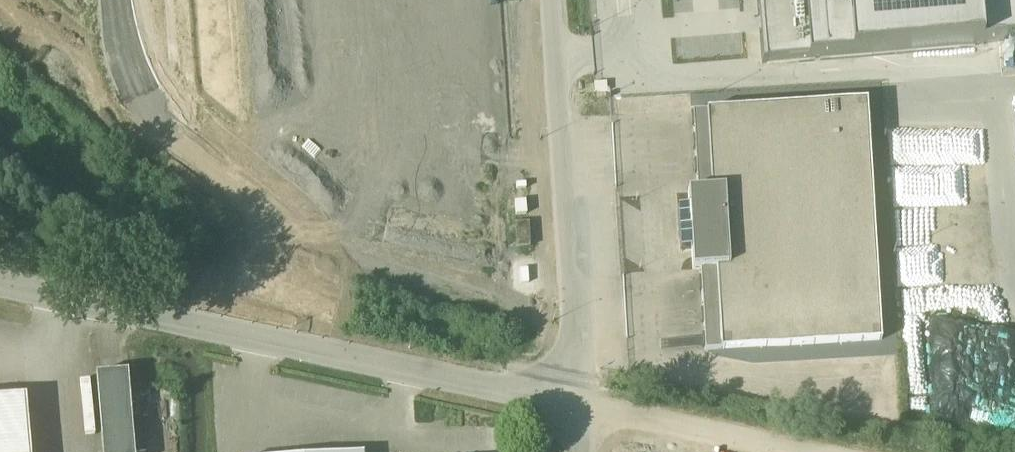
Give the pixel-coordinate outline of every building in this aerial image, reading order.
[(765,64),(1014,43),(1014,0),(760,0),(765,64)] [(595,92),(607,91),(607,81),(594,82),(595,92)] [(698,193),(688,193),(693,271),(701,270),(706,351),(713,351),(881,341),(867,101),(711,111),(699,111),(693,112),(698,193)] [(611,105),(610,126),(644,127),(645,106),(611,105)] [(126,376),(95,379),(101,451),(133,451),(126,376)] [(0,400),(0,451),(30,451),(26,398),(0,400)]
